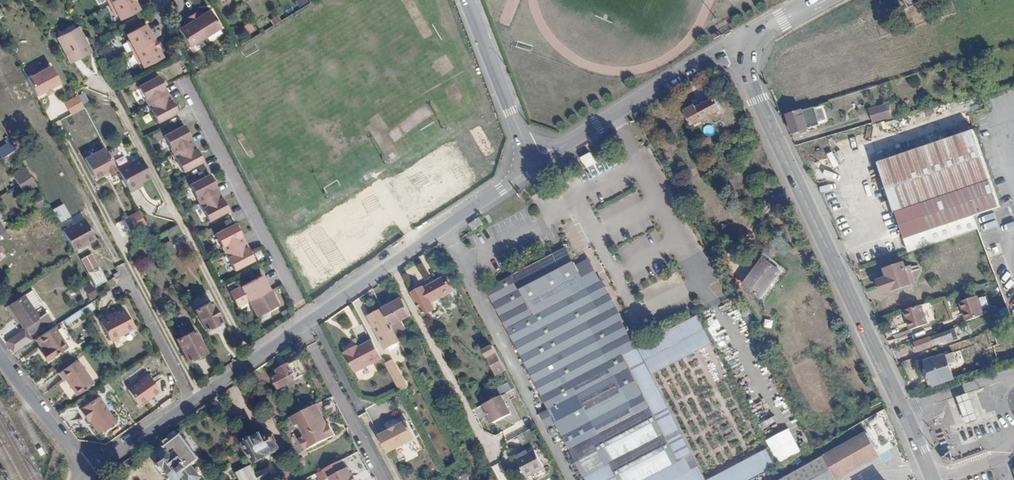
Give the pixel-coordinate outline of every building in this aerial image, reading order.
[(116,12),(118,11),(121,16),(140,7),(137,0),(110,0),(116,12)] [(902,13),(919,4),(917,0),(903,0),(897,4),(902,13)] [(199,8),(186,15),(189,20),(180,25),(190,43),(222,24),(211,6),(201,12),(199,8)] [(145,21),(126,31),(129,36),(126,38),(137,60),(140,59),(142,65),(162,55),(157,45),(158,45),(155,38),(154,38),(145,21)] [(242,26),(246,34),(253,31),(249,22),(242,26)] [(90,50),(78,25),(57,36),(70,60),(90,50)] [(49,65),(26,77),(37,96),(59,84),(49,65)] [(157,74),(137,83),(155,120),(175,111),(157,74)] [(83,110),(81,104),(86,103),(84,94),(63,99),(67,114),(83,110)] [(684,113),(690,127),(720,112),(713,101),(696,109),(695,107),(684,113)] [(870,112),(873,124),(889,119),(886,108),(870,112)] [(787,117),(794,140),(820,133),(815,109),(787,117)] [(846,115),(850,128),(855,127),(851,114),(846,115)] [(183,123),(163,133),(181,170),(201,160),(183,123)] [(482,124),(471,129),(483,157),(494,152),(482,124)] [(928,148),(882,163),(906,240),(972,219),(979,217),(998,210),(1009,207),(983,130),(928,148)] [(706,156),(715,151),(708,138),(699,143),(706,156)] [(3,159),(16,150),(12,142),(0,150),(0,154),(3,159)] [(102,148),(83,157),(95,180),(114,171),(102,148)] [(826,155),(831,169),(836,167),(832,153),(826,155)] [(139,159),(118,170),(128,190),(140,184),(149,180),(139,159)] [(32,177),(27,169),(13,178),(18,186),(32,177)] [(209,173),(188,183),(207,220),(227,210),(209,173)] [(32,177),(18,186),(23,194),(37,186),(32,177)] [(141,187),(140,184),(128,190),(130,193),(141,187)] [(35,209),(44,205),(39,194),(30,198),(35,209)] [(50,210),(58,223),(70,217),(62,203),(50,210)] [(129,233),(145,225),(138,210),(122,218),(129,233)] [(972,219),(906,240),(910,251),(976,229),(972,219)] [(234,223),(214,233),(233,269),(253,259),(234,223)] [(73,251),(80,265),(102,252),(91,231),(69,243),(73,251)] [(574,261),(564,242),(483,283),(507,329),(546,403),(554,417),(581,470),(599,460),(608,456),(620,479),(626,479),(675,455),(633,375),(619,348),(632,341),(620,316),(598,274),(593,276),(586,263),(577,268),(574,261)] [(989,258),(1003,252),(999,242),(985,248),(989,258)] [(587,254),(574,261),(577,268),(586,263),(591,261),(587,254)] [(763,254),(760,258),(775,285),(785,270),(763,254)] [(775,285),(760,258),(752,268),(755,270),(743,287),(762,301),(775,285)] [(598,274),(591,261),(586,263),(593,276),(598,274)] [(908,274),(912,273),(910,267),(906,269),(904,264),(885,270),(888,278),(878,282),(882,295),(893,292),(911,285),(908,274)] [(601,273),(598,274),(620,316),(623,314),(601,273)] [(261,274),(229,291),(237,306),(248,300),(256,315),(277,304),(261,274)] [(412,295),(423,317),(436,310),(433,304),(457,292),(449,276),(412,295)] [(95,295),(97,295),(99,304),(111,301),(106,283),(93,287),(95,295)] [(30,290),(23,294),(30,306),(37,302),(30,290)] [(30,306),(23,294),(22,293),(6,302),(21,327),(23,327),(26,332),(46,319),(42,313),(37,316),(30,306)] [(968,322),(985,316),(979,299),(962,304),(968,322)] [(383,310),(397,335),(406,330),(401,322),(411,316),(403,300),(383,310)] [(212,301),(203,306),(198,308),(194,311),(204,330),(222,320),(212,301)] [(66,325),(93,308),(89,303),(63,320),(66,325)] [(97,318),(109,335),(119,329),(121,330),(132,323),(120,304),(97,318)] [(922,305),(904,312),(910,330),(929,323),(923,305),(922,305)] [(695,309),(632,341),(619,348),(633,375),(647,368),(709,336),(695,309)] [(385,350),(400,342),(397,335),(383,310),(368,317),(385,350)] [(40,348),(38,350),(45,360),(62,348),(49,326),(32,336),(40,348)] [(951,328),(943,331),(945,333),(918,343),(920,350),(947,341),(948,343),(955,340),(951,328)] [(119,329),(109,335),(110,337),(121,330),(119,329)] [(205,353),(193,331),(177,340),(188,362),(205,353)] [(13,345),(24,337),(20,333),(10,340),(13,345)] [(373,342),(360,349),(355,352),(353,349),(345,353),(356,374),(383,360),(373,342)] [(506,372),(493,347),(484,352),(497,377),(506,372)] [(45,360),(38,350),(35,352),(42,362),(45,360)] [(925,377),(929,387),(953,379),(948,364),(956,361),(953,353),(935,360),(934,357),(923,361),(929,376),(925,377)] [(394,381),(406,375),(397,359),(386,365),(394,381)] [(293,364),(301,378),(307,375),(300,361),(293,364)] [(91,383),(77,362),(58,374),(62,381),(64,380),(73,395),(91,383)] [(301,378),(293,364),(289,366),(288,365),(279,370),(281,375),(273,380),(279,390),(301,378)] [(647,368),(633,375),(675,455),(688,448),(647,368)] [(425,390),(431,387),(423,373),(417,376),(425,390)] [(126,390),(135,404),(148,397),(149,398),(156,392),(145,376),(138,381),(139,382),(126,390)] [(507,382),(499,386),(502,392),(510,388),(507,382)] [(425,390),(432,404),(438,401),(431,387),(425,390)] [(960,408),(964,423),(977,419),(972,404),(968,392),(956,396),(960,408)] [(493,424),(512,414),(501,393),(482,403),(493,424)] [(111,422),(95,397),(75,411),(83,422),(86,421),(94,433),(111,422)] [(305,449),(334,434),(316,401),(286,416),(292,427),(296,425),(301,434),(299,437),(305,449)] [(554,417),(546,403),(537,408),(544,422),(554,417)] [(408,425),(381,439),(389,456),(417,441),(408,425)] [(825,454),(837,476),(878,455),(866,432),(825,454)] [(183,464),(186,468),(198,459),(180,435),(165,447),(168,452),(171,456),(176,452),(184,463),(183,464)] [(246,444),(255,463),(279,450),(271,435),(263,440),(262,436),(246,444)] [(705,479),(750,479),(776,467),(767,447),(705,479)] [(675,455),(626,479),(705,479),(688,448),(675,455)] [(517,458),(526,476),(544,467),(535,449),(517,458)] [(186,468),(183,464),(184,463),(176,452),(171,456),(168,452),(158,460),(160,462),(157,464),(157,467),(162,475),(166,475),(168,473),(173,479),(178,479),(183,477),(180,473),(186,468)] [(825,454),(777,479),(839,479),(837,476),(825,454)] [(608,456),(599,460),(606,474),(610,479),(620,479),(608,456)] [(342,458),(320,469),(324,478),(328,476),(330,479),(352,479),(342,458)] [(599,460),(581,470),(586,479),(594,479),(606,474),(599,460)] [(237,479),(253,469),(251,466),(235,476),(237,479)] [(237,479),(258,479),(257,476),(253,469),(237,479)] [(257,476),(258,479),(270,479),(271,478),(267,471),(257,476)]
